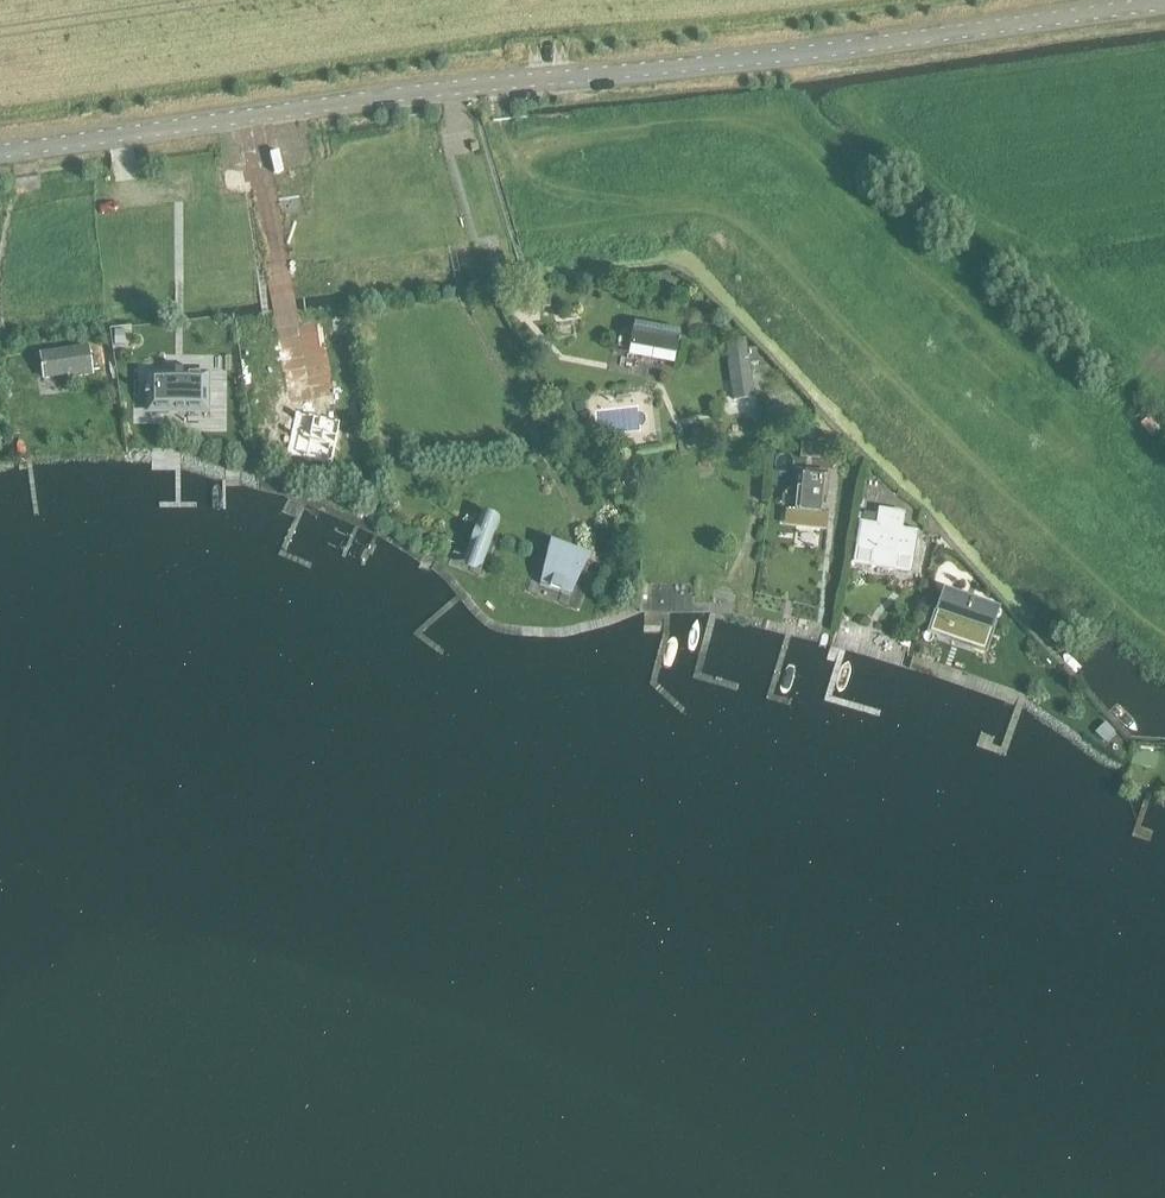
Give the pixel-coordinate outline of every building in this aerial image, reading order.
[(345,317),(334,318),(335,335),(347,334),(345,317)] [(661,362),(662,356),(675,359),(680,335),(633,327),(629,350),(642,353),(641,358),(661,362)] [(115,350),(138,348),(138,336),(115,338),(115,350)] [(745,338),(724,341),(732,401),(754,398),(749,364),(758,362),(756,347),(747,349),(745,338)] [(44,380),(92,374),(89,347),(40,353),(44,380)] [(174,375),(149,375),(149,411),(206,411),(206,375),(183,375),(183,370),(181,370),(181,372),(175,372),(175,370),(174,370),(174,375)] [(295,416),(285,453),(330,465),(340,427),(295,416)] [(801,444),(800,458),(819,460),(820,446),(801,444)] [(798,469),(794,507),(826,510),(830,472),(798,469)] [(898,555),(913,558),(918,531),(916,531),(917,529),(912,528),(912,530),(902,529),(905,513),(879,509),(878,515),(864,513),(862,522),(861,522),(856,548),(872,551),(869,566),(895,570),(898,555)] [(480,511),(462,559),(480,566),(498,518),(480,511)] [(551,552),(543,573),(540,583),(571,594),(582,563),(551,552)] [(939,612),(935,622),(954,629),(956,624),(967,628),(965,632),(986,640),(989,630),(990,630),(993,622),(998,607),(946,589),(942,599),(938,612),(939,612)] [(1105,723),(1095,733),(1104,742),(1115,733),(1105,723)] [(1135,749),(1132,763),(1153,767),(1156,753),(1135,749)]
